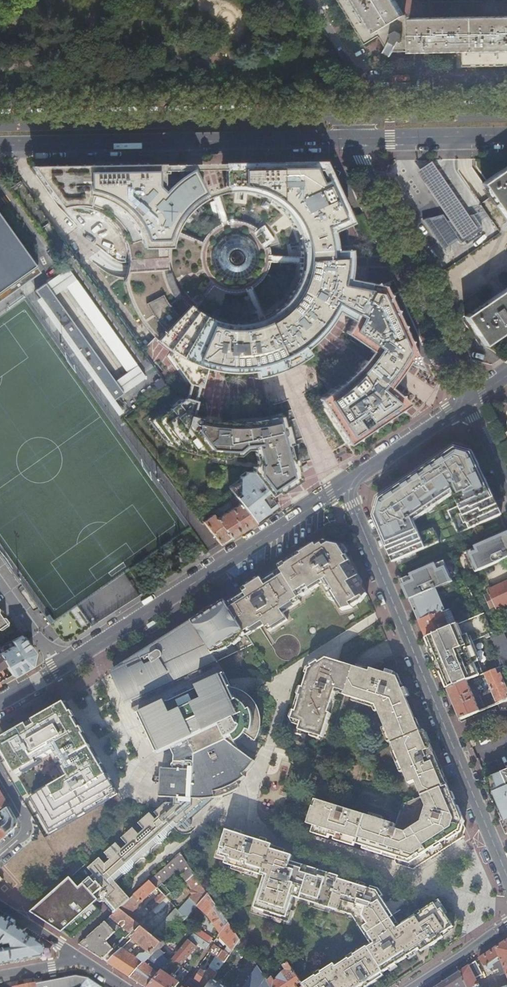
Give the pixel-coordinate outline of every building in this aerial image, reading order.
[(354,0),(335,0),(353,31),(362,45),(376,36),(354,0)] [(376,36),(407,17),(397,0),(354,0),(376,36)] [(407,17),(376,36),(383,48),(381,53),(387,57),(390,52),(409,51),(410,19),(506,18),(506,0),(397,0),(407,17)] [(409,51),(420,51),(448,51),(460,51),(506,49),(506,18),(410,19),(409,51)] [(460,51),(460,67),(506,66),(506,49),(460,51)] [(430,161),(415,172),(444,215),(460,239),(475,229),(467,216),(430,161)] [(122,236),(123,239),(125,243),(126,246),(127,250),(128,253),(128,257),(128,262),(128,264),(128,267),(127,271),(127,274),(126,277),(125,281),(124,282),(125,285),(126,289),(127,292),(128,296),(129,299),(131,303),(132,306),(134,309),(136,313),(138,316),(139,318),(141,322),(144,325),(149,332),(152,336),(156,340),(160,343),(166,348),(169,350),(169,351),(170,352),(169,356),(188,383),(199,386),(205,367),(208,368),(212,369),(216,370),(222,371),(226,371),(231,371),(236,371),(239,371),(239,372),(241,372),(240,371),(243,371),(246,371),(249,371),(251,370),(251,371),(253,370),(256,369),(259,369),(262,368),(264,368),(267,367),(271,366),(277,363),(283,361),(286,360),(289,358),(293,356),(296,355),(295,354),(299,352),(302,350),(304,348),(305,348),(306,347),(310,343),(312,341),(314,340),(316,339),(315,338),(318,335),(323,330),(325,327),(327,324),(330,320),(332,317),(334,314),(335,312),(336,311),(353,320),(382,286),(347,279),(348,271),(349,262),(348,251),(333,252),(333,243),(331,235),(329,227),(334,224),(336,228),(349,222),(347,217),(330,179),(329,179),(327,174),(316,179),(315,175),(317,175),(317,163),(310,163),(172,166),(33,168),(58,203),(59,202),(61,205),(64,204),(66,210),(69,210),(72,209),(75,209),(78,209),(81,209),(85,210),(88,210),(91,211),(93,212),(96,213),(99,215),(102,216),(104,217),(107,219),(109,221),(111,223),(114,226),(116,228),(118,230),(121,234),(122,236)] [(481,183),(506,222),(506,165),(481,183)] [(444,215),(422,220),(445,253),(491,222),(484,212),(473,214),(467,216),(475,229),(460,239),(444,215)] [(39,273),(0,218),(0,301),(39,273)] [(66,268),(56,275),(135,386),(145,379),(66,268)] [(44,284),(34,291),(52,316),(61,309),(70,321),(60,328),(77,351),(73,354),(92,381),(96,378),(113,401),(123,394),(44,284)] [(382,286),(353,320),(346,333),(371,351),(367,356),(364,361),(360,365),(355,372),(351,375),(347,379),(344,382),(340,385),(337,388),(333,390),(329,393),(325,396),(321,398),(321,397),(319,399),(348,444),(408,404),(392,390),(391,390),(387,387),(393,379),(394,380),(398,374),(402,369),(401,368),(406,361),(421,370),(382,286)] [(464,316),(484,345),(506,330),(506,287),(464,316)] [(184,399),(154,422),(171,444),(181,447),(194,451),(193,455),(200,456),(207,457),(208,450),(217,451),(224,451),(233,451),(238,451),(241,449),(248,449),(253,448),(259,447),(263,461),(264,464),(252,472),(245,472),(239,477),(239,480),(229,487),(228,491),(233,497),(255,524),(261,520),(267,515),(278,507),(270,496),(271,495),(276,492),(278,495),(300,480),(295,463),(292,464),(287,445),(291,444),(289,436),(285,437),(280,417),(273,419),(265,420),(256,422),(246,423),(234,423),(225,423),(217,422),(209,421),(197,418),(191,417),(195,402),(184,399)] [(456,450),(415,476),(382,499),(381,505),(379,508),(377,518),(390,552),(395,563),(501,517),(497,508),(474,456),(456,450)] [(212,515),(202,523),(220,545),(229,538),(231,540),(255,524),(233,497),(229,501),(232,506),(228,508),(229,511),(216,519),(212,515)] [(244,585),(224,603),(243,632),(247,637),(264,627),(266,630),(270,628),(272,631),(282,624),(278,617),(290,609),(288,606),(300,598),(298,596),(305,591),(308,593),(316,588),(315,587),(320,583),(323,587),(322,588),(327,596),(329,595),(339,611),(350,609),(350,607),(357,603),(358,604),(364,595),(354,578),(356,576),(350,566),(349,567),(346,563),(350,561),(349,553),(346,549),(344,547),(342,542),(338,537),(328,534),(323,538),(320,535),(316,538),(314,535),(309,539),(306,541),(300,545),(300,547),(285,556),(285,558),(283,555),(277,559),(277,564),(273,568),(268,571),(263,575),(259,570),(249,577),(242,582),(244,585)] [(467,553),(475,573),(506,559),(506,536),(467,553)] [(444,563),(402,581),(410,600),(436,589),(453,583),(444,563)] [(91,625),(137,596),(124,574),(74,605),(82,617),(85,615),(91,625)] [(490,590),(489,589),(488,590),(490,596),(486,598),(491,610),(496,608),(498,614),(500,613),(499,611),(506,607),(506,583),(490,590)] [(436,589),(410,600),(415,611),(419,622),(442,612),(445,611),(436,589)] [(164,640),(111,674),(122,696),(126,705),(132,702),(133,704),(137,703),(219,664),(211,653),(216,650),(218,653),(241,639),(238,635),(243,632),(224,603),(219,606),(215,608),(214,608),(211,609),(209,610),(207,611),(205,613),(203,614),(202,615),(201,617),(200,618),(164,640)] [(442,612),(419,622),(421,627),(426,639),(449,629),(442,612)] [(484,614),(481,616),(489,635),(492,634),(484,614)] [(449,629),(426,639),(434,658),(470,643),(485,637),(489,635),(481,616),(449,629)] [(490,637),(503,667),(506,665),(506,641),(503,632),(490,637)] [(0,648),(0,657),(5,666),(11,676),(29,666),(32,653),(21,637),(0,648)] [(483,675),(470,643),(434,658),(443,679),(448,690),(471,680),(483,675)] [(344,696),(345,697),(354,668),(326,660),(309,671),(303,689),(301,689),(299,689),(297,695),(298,697),(300,698),(296,713),(294,712),(292,713),(290,718),(291,720),(302,723),(300,731),(323,739),(331,714),(329,714),(336,690),(345,693),(344,696)] [(219,664),(137,703),(142,712),(224,673),(219,664)] [(416,782),(422,797),(447,786),(439,768),(424,730),(420,732),(402,689),(397,678),(394,676),(395,673),(386,671),(386,674),(371,670),(370,673),(361,670),(354,668),(345,697),(376,706),(409,784),(416,782)] [(484,675),(497,705),(506,700),(506,698),(506,695),(506,691),(500,674),(497,675),(495,670),(484,675)] [(142,712),(137,714),(138,716),(140,715),(158,754),(171,748),(221,725),(227,739),(244,732),(256,740),(257,738),(258,736),(259,733),(260,730),(261,725),(261,720),(260,715),(259,711),(257,706),(255,703),(252,699),(247,695),(243,692),(240,691),(236,690),(232,689),(229,683),(226,676),(224,673),(142,712)] [(472,683),(471,680),(448,690),(454,706),(460,720),(479,712),(477,706),(479,706),(478,703),(476,704),(468,685),(472,683)] [(64,705),(16,732),(0,741),(0,747),(17,777),(50,756),(64,780),(32,801),(49,829),(93,806),(117,793),(64,705)] [(221,725),(171,748),(175,756),(174,770),(162,769),(161,790),(161,798),(172,798),(171,803),(169,804),(168,803),(165,804),(162,807),(155,813),(158,818),(156,820),(152,817),(147,816),(141,821),(141,827),(144,830),(139,835),(136,832),(130,831),(124,836),(124,842),(127,845),(122,850),(119,846),(113,846),(108,851),(107,857),(110,860),(105,865),(104,871),(106,874),(104,875),(94,864),(87,869),(94,877),(91,879),(90,878),(83,884),(88,890),(87,891),(90,895),(95,900),(97,900),(98,902),(99,903),(101,903),(102,902),(109,909),(114,915),(120,909),(130,900),(128,898),(125,894),(120,889),(114,882),(123,875),(127,874),(133,869),(134,865),(140,860),(144,859),(150,854),(151,850),(157,845),(161,844),(167,839),(168,835),(173,830),(174,829),(177,826),(178,827),(179,828),(180,829),(181,829),(182,830),(184,830),(186,830),(188,829),(190,828),(192,825),(192,823),(192,822),(192,820),(216,798),(221,797),(227,795),(228,794),(238,790),(240,788),(240,786),(240,785),(239,783),(246,777),(245,774),(251,768),(254,764),(256,762),(239,749),(237,743),(239,742),(242,739),(243,737),(244,735),(254,742),(256,740),(244,732),(227,739),(221,725)] [(485,780),(493,799),(498,809),(506,831),(506,770),(485,780)] [(329,776),(321,773),(321,777),(323,778),(323,781),(328,782),(329,776)] [(313,808),(308,825),(319,829),(318,833),(365,847),(397,857),(395,862),(397,865),(413,870),(462,838),(464,828),(462,823),(453,800),(447,786),(422,797),(402,805),(396,825),(317,802),(315,809),(313,808)] [(8,806),(4,799),(0,792),(0,811),(8,806)] [(5,823),(0,826),(8,836),(15,832),(16,831),(17,829),(18,827),(18,826),(18,823),(15,818),(9,809),(2,813),(5,817),(6,819),(6,820),(6,822),(5,823)] [(75,836),(67,825),(53,835),(62,846),(75,836)] [(3,841),(8,836),(0,826),(0,844),(3,841)] [(218,858),(226,860),(224,866),(260,877),(261,876),(268,878),(264,890),(261,889),(254,910),(286,920),(291,905),(288,905),(290,898),(292,897),(292,898),(300,901),(301,897),(322,904),(322,907),(336,912),(337,909),(347,912),(346,915),(352,917),(355,922),(357,920),(363,928),(361,929),(365,937),(368,935),(374,945),(367,950),(366,949),(353,957),(354,958),(349,962),(348,960),(335,968),(334,966),(321,974),(321,976),(316,979),(315,978),(303,986),(304,986),(369,986),(376,982),(375,979),(427,945),(432,951),(439,953),(458,941),(459,933),(460,926),(445,902),(431,898),(416,908),(414,905),(409,908),(404,901),(392,897),(383,903),(376,892),(352,885),(315,873),(296,868),(290,866),(292,858),(271,851),(272,847),(259,842),(226,832),(218,858)] [(62,854),(46,834),(21,853),(37,874),(62,854)] [(178,870),(187,882),(194,875),(181,855),(150,882),(157,889),(164,896),(166,898),(170,894),(161,885),(178,870)] [(194,875),(187,882),(194,894),(178,912),(185,920),(198,906),(208,895),(194,875)] [(83,884),(78,888),(70,879),(48,898),(31,913),(62,934),(64,932),(71,937),(100,912),(94,905),(98,902),(97,900),(95,900),(90,895),(87,891),(88,890),(83,884)] [(157,889),(150,882),(130,900),(120,909),(129,917),(143,904),(143,903),(157,889)] [(228,924),(208,895),(198,906),(208,916),(221,934),(225,928),(228,924)] [(166,898),(164,896),(158,901),(157,900),(148,907),(153,912),(166,899),(166,898)] [(129,917),(120,909),(114,915),(111,917),(130,934),(139,925),(129,917)] [(178,912),(177,910),(152,936),(162,944),(185,920),(178,912)] [(115,933),(105,922),(80,945),(93,954),(103,960),(113,951),(106,942),(115,933)] [(4,947),(5,951),(0,951),(0,966),(35,959),(37,947),(16,933),(0,923),(0,948),(4,947)] [(154,953),(162,944),(152,936),(143,928),(133,939),(143,948),(140,952),(143,955),(141,955),(136,960),(122,949),(107,963),(121,972),(131,979),(154,953)] [(221,934),(219,936),(232,951),(238,942),(225,928),(221,934)] [(209,945),(212,941),(198,930),(194,934),(209,945)] [(206,949),(209,945),(194,934),(171,961),(180,967),(197,947),(194,945),(197,942),(206,949)] [(478,960),(485,967),(500,958),(501,962),(497,964),(500,970),(499,971),(501,975),(506,973),(506,941),(478,960)] [(215,946),(210,953),(217,958),(224,963),(229,956),(215,948),(216,947),(215,946)] [(133,948),(129,951),(135,957),(138,954),(133,948)] [(131,979),(141,985),(144,986),(150,986),(160,975),(154,971),(157,968),(153,965),(159,958),(154,953),(131,979)] [(224,963),(217,958),(214,962),(215,965),(221,968),(224,963)] [(181,968),(180,967),(171,961),(160,975),(150,986),(177,986),(180,984),(174,980),(177,977),(175,976),(181,968)] [(476,979),(481,976),(482,975),(476,962),(467,967),(459,972),(467,986),(479,986),(476,979)] [(303,986),(288,963),(280,970),(277,972),(268,982),(271,986),(304,986),(303,986)] [(268,982),(257,967),(244,986),(260,986),(261,986),(271,986),(268,982)] [(201,971),(194,981),(203,986),(209,986),(213,980),(217,974),(210,969),(208,973),(205,973),(201,971)] [(436,986),(467,986),(459,972),(450,978),(436,986)] [(35,985),(36,986),(98,986),(90,982),(87,980),(75,977),(35,985)] [(184,986),(203,986),(194,981),(190,979),(184,986)]
